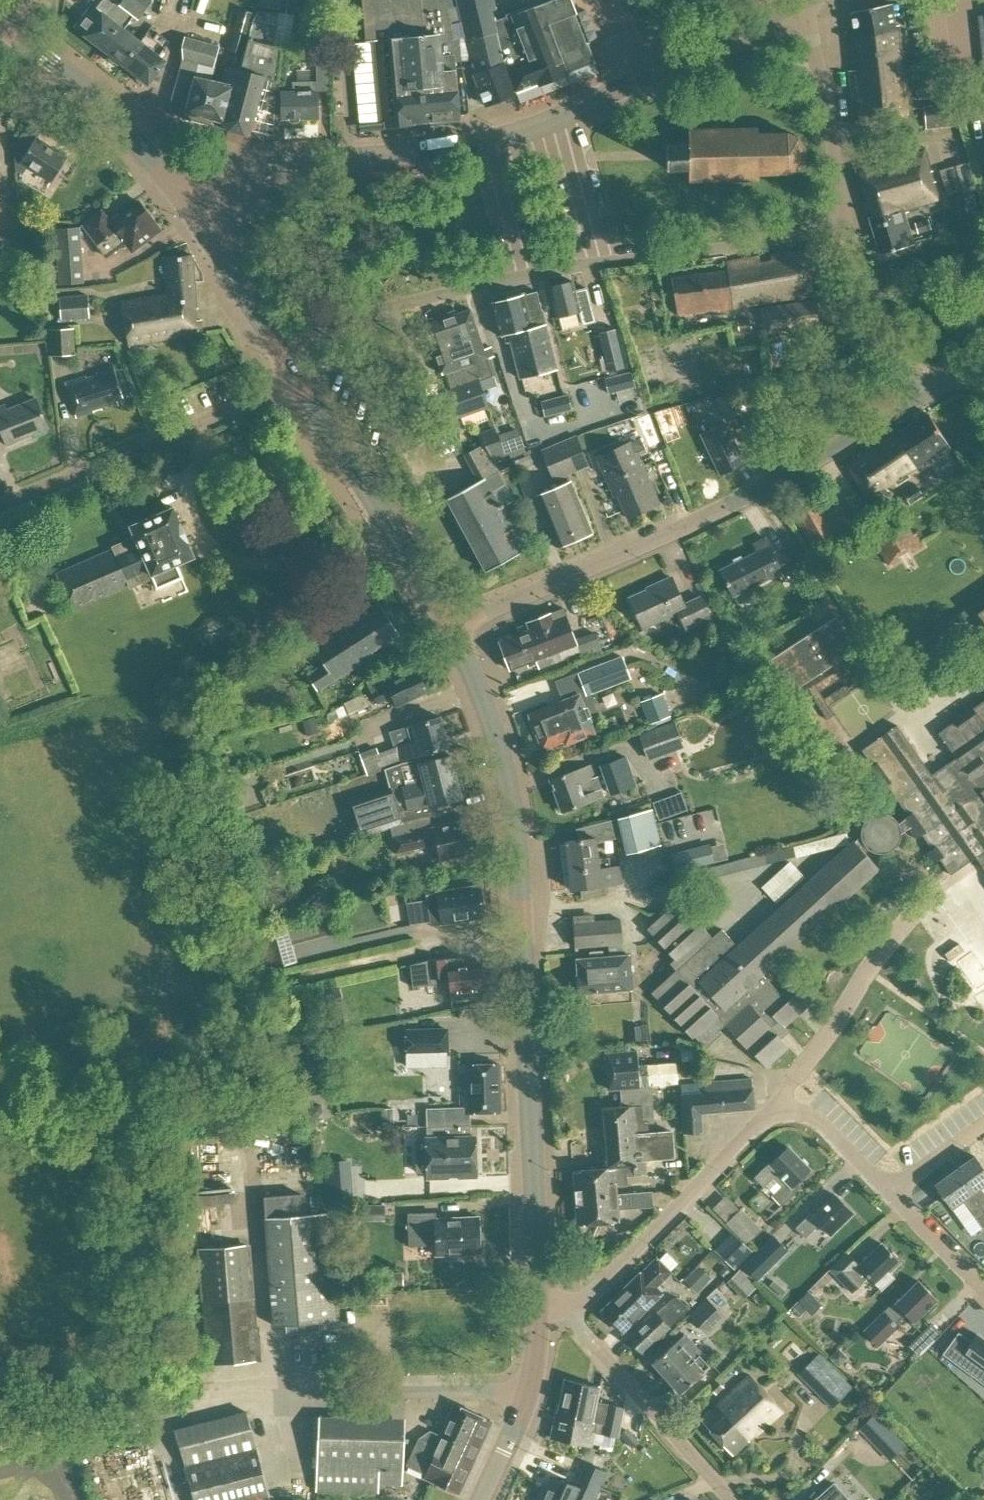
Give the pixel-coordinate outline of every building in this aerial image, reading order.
[(102,48),(129,11),(120,5),(118,3),(115,6),(108,0),(91,0),(89,3),(92,6),(75,28),(102,48)] [(123,65),(141,40),(125,29),(135,15),(139,18),(153,1),(152,0),(124,0),(120,5),(129,11),(102,48),(109,53),(110,59),(118,65),(123,65)] [(259,6),(279,11),(281,0),(260,0),(259,6)] [(366,44),(375,43),(383,127),(461,119),(455,62),(471,61),(466,40),(457,6),(454,8),(453,5),(452,0),(363,0),(366,44)] [(492,11),(496,10),(493,0),(455,0),(457,6),(466,40),(485,35),(494,56),(492,57),(494,64),(496,64),(501,75),(509,73),(516,90),(521,88),(524,90),(531,87),(532,84),(538,82),(539,84),(595,62),(587,42),(586,42),(575,14),(570,0),(552,0),(541,4),(494,21),(492,11)] [(897,24),(894,2),(851,11),(856,32),(852,33),(857,68),(849,69),(854,120),(914,114),(909,61),(904,61),(900,23),(897,24)] [(239,10),(229,51),(243,54),(253,13),(239,10)] [(242,70),(240,70),(222,129),(252,137),(252,133),(266,78),(278,81),(282,48),(272,45),(274,40),(272,40),(275,26),(265,23),(254,21),(253,20),(246,47),(242,63),(244,63),(242,70)] [(141,40),(123,65),(138,75),(136,78),(143,84),(146,82),(149,84),(167,61),(159,55),(169,40),(158,32),(154,38),(147,33),(141,40)] [(517,93),(516,90),(509,73),(501,75),(496,64),(494,64),(492,57),(494,56),(485,35),(466,40),(471,61),(474,75),(487,104),(517,93)] [(222,129),(240,70),(231,68),(226,83),(211,79),(220,46),(186,37),(182,50),(184,59),(171,101),(182,105),(179,117),(222,129)] [(299,123),(301,118),(318,118),(317,92),(312,93),(311,82),(293,83),(293,93),(282,93),(283,119),(289,119),(291,123),(299,123)] [(931,82),(915,83),(916,97),(932,95),(931,82)] [(927,128),(960,124),(957,99),(937,101),(937,104),(925,106),(927,128)] [(16,140),(21,144),(15,154),(16,170),(24,175),(29,167),(53,182),(67,160),(40,142),(32,137),(37,128),(27,122),(16,140)] [(719,130),(719,125),(715,125),(711,125),(711,130),(689,132),(689,144),(667,145),(667,150),(667,155),(667,161),(667,168),(689,167),(690,181),(714,180),(758,178),(758,172),(784,171),(797,168),(803,160),(806,154),(804,147),(797,139),(785,135),(759,136),(758,129),(719,130)] [(925,147),(856,167),(880,254),(914,244),(905,212),(940,202),(925,147)] [(943,166),(949,192),(980,186),(974,159),(943,166)] [(132,250),(160,230),(139,202),(111,223),(102,210),(82,225),(106,257),(126,242),(132,250)] [(918,234),(932,230),(929,218),(915,222),(918,234)] [(59,284),(85,283),(81,227),(55,229),(59,284)] [(707,312),(717,310),(759,304),(761,314),(763,335),(769,334),(823,326),(819,299),(768,306),(767,302),(812,295),(806,252),(791,254),(791,252),(771,255),(772,262),(760,264),(759,258),(728,262),(729,271),(672,280),(677,316),(707,312)] [(129,346),(202,333),(201,319),(196,320),(195,308),(197,308),(193,255),(163,257),(166,293),(121,301),(129,346)] [(54,258),(37,260),(39,287),(56,285),(54,258)] [(558,319),(578,313),(581,325),(596,322),(587,287),(581,289),(579,280),(550,287),(558,319)] [(537,292),(520,296),(492,304),(500,336),(510,333),(522,379),(556,369),(537,292)] [(61,319),(89,317),(87,295),(59,297),(61,319)] [(487,408),(479,381),(495,376),(490,358),(494,357),(491,347),(482,350),(469,311),(423,326),(440,375),(443,374),(448,389),(445,390),(454,419),(487,408)] [(739,331),(753,329),(751,319),(738,321),(739,331)] [(73,328),(49,329),(50,355),(74,354),(73,328)] [(620,356),(613,329),(598,333),(605,360),(620,356)] [(116,399),(123,397),(114,367),(96,373),(97,376),(87,379),(86,376),(65,382),(76,417),(93,411),(93,408),(101,406),(101,409),(118,404),(116,399)] [(631,372),(604,378),(607,394),(635,387),(631,372)] [(715,398),(720,407),(726,422),(740,415),(729,391),(715,398)] [(573,395),(542,402),(545,416),(576,409),(573,395)] [(48,428),(36,398),(7,411),(5,406),(0,408),(0,430),(2,429),(9,446),(24,440),(23,438),(48,428)] [(680,437),(671,410),(657,415),(666,442),(680,437)] [(649,413),(635,419),(648,448),(662,442),(649,413)] [(931,462),(951,449),(928,413),(893,435),(889,430),(881,435),(885,440),(872,448),(870,443),(853,454),(854,456),(841,464),(864,500),(877,491),(879,494),(909,475),(907,472),(916,467),(917,469),(930,460),(931,462)] [(720,475),(744,463),(726,423),(701,434),(720,475)] [(517,428),(498,435),(504,453),(508,452),(510,459),(526,453),(523,447),(524,447),(517,428)] [(483,446),(491,461),(502,455),(494,430),(478,438),(483,446)] [(574,436),(563,441),(575,470),(586,465),(574,436)] [(645,449),(640,438),(597,457),(612,492),(615,491),(628,518),(660,504),(637,452),(645,449)] [(575,470),(563,441),(538,452),(551,481),(553,479),(556,488),(536,496),(557,549),(591,535),(567,474),(575,470)] [(464,457),(478,483),(496,474),(497,473),(491,461),(483,446),(464,457)] [(511,502),(496,474),(478,483),(447,500),(486,572),(529,549),(505,506),(511,502)] [(908,505),(922,496),(915,485),(901,494),(908,505)] [(834,535),(817,505),(794,519),(811,548),(834,535)] [(195,557),(174,508),(132,526),(137,538),(115,547),(116,549),(57,575),(72,610),(131,585),(132,588),(153,579),(158,589),(182,579),(176,565),(195,557)] [(871,537),(890,567),(902,560),(899,556),(910,550),(912,554),(924,546),(906,517),(871,537)] [(784,575),(794,570),(783,547),(773,552),(766,538),(754,544),(758,550),(720,569),(733,596),(783,571),(784,575)] [(687,627),(712,616),(702,595),(685,603),(673,576),(655,584),(656,586),(630,597),(643,626),(679,609),(687,627)] [(532,631),(545,664),(580,651),(583,658),(602,651),(595,631),(578,638),(566,607),(528,621),(532,631)] [(324,666),(308,676),(318,692),(374,656),(371,651),(398,634),(382,609),(355,626),(353,622),(312,647),(324,666)] [(783,698),(857,651),(837,620),(764,668),(783,698)] [(540,666),(545,664),(532,631),(514,638),(512,633),(498,638),(509,666),(510,665),(511,668),(529,662),(530,665),(538,662),(540,666)] [(583,693),(562,701),(532,713),(533,716),(529,718),(534,731),(538,729),(545,745),(566,737),(567,741),(594,730),(587,714),(598,711),(592,694),(631,679),(623,655),(576,673),(583,693)] [(398,678),(393,668),(366,682),(376,703),(393,695),(398,706),(428,692),(418,669),(398,678)] [(835,710),(944,865),(983,837),(983,688),(921,733),(885,682),(863,698),(860,692),(835,710)] [(671,715),(663,693),(640,701),(650,724),(671,715)] [(362,694),(345,702),(344,703),(349,714),(367,705),(362,694)] [(342,705),(333,711),(327,714),(328,721),(336,719),(347,715),(342,705)] [(319,733),(315,717),(302,720),(306,736),(319,733)] [(390,731),(395,747),(379,752),(377,747),(359,753),(367,775),(386,768),(399,763),(403,762),(402,759),(423,753),(423,754),(448,747),(440,717),(390,731)] [(647,759),(680,748),(671,722),(638,734),(647,759)] [(391,826),(430,816),(434,815),(432,806),(462,799),(462,795),(466,794),(461,772),(455,773),(451,754),(420,761),(419,759),(399,763),(386,768),(393,787),(354,800),(366,834),(391,826)] [(597,776),(593,763),(552,778),(563,810),(604,795),(601,787),(608,785),(611,792),(636,783),(626,755),(601,764),(605,773),(597,776)] [(686,789),(658,799),(664,817),(693,807),(686,789)] [(240,799),(231,802),(217,806),(221,818),(244,810),(240,799)] [(662,843),(653,806),(582,826),(574,828),(578,840),(567,841),(571,888),(582,887),(583,896),(583,897),(608,894),(606,884),(623,881),(621,864),(612,866),(610,855),(599,856),(597,840),(626,833),(630,851),(662,843)] [(430,816),(391,826),(397,853),(437,844),(440,860),(474,852),(467,819),(433,827),(430,816)] [(680,899),(649,927),(677,958),(672,963),(678,970),(653,992),(693,1037),(695,1035),(706,1048),(722,1033),(719,1030),(724,1025),(727,1029),(728,1028),(747,1049),(749,1048),(768,1070),(791,1049),(781,1039),(789,1032),(786,1029),(816,1000),(797,979),(781,994),(761,973),(777,958),(878,869),(859,848),(863,845),(862,845),(862,844),(862,843),(861,843),(861,842),(861,841),(860,841),(860,840),(860,839),(860,838),(855,843),(853,841),(739,945),(724,927),(714,936),(680,899)] [(674,875),(715,864),(709,845),(670,856),(674,875)] [(764,882),(779,899),(809,874),(795,857),(764,882)] [(437,892),(425,894),(429,926),(442,924),(485,917),(482,899),(484,896),(483,889),(480,887),(480,885),(437,892)] [(631,954),(622,955),(622,942),(623,942),(621,918),(575,921),(576,945),(608,943),(608,956),(604,956),(604,950),(595,951),(595,956),(579,958),(581,976),(576,979),(577,988),(580,990),(580,992),(633,988),(631,954)] [(297,962),(286,925),(255,934),(266,971),(297,962)] [(959,943),(944,953),(949,961),(964,950),(959,943)] [(463,955),(428,959),(410,965),(412,985),(430,984),(437,983),(436,977),(450,976),(452,1000),(461,999),(461,998),(475,997),(474,990),(485,988),(485,986),(489,983),(488,977),(484,975),(483,963),(464,965),(463,955)] [(329,1008),(341,1005),(337,987),(325,990),(329,1008)] [(641,1026),(627,1027),(629,1045),(643,1043),(641,1026)] [(450,1056),(449,1028),(405,1029),(406,1057),(450,1056)] [(636,1169),(636,1173),(647,1172),(646,1158),(674,1156),(672,1131),(650,1133),(649,1121),(655,1121),(652,1083),(678,1081),(676,1061),(636,1064),(635,1050),(607,1052),(610,1088),(622,1088),(623,1106),(604,1107),(610,1166),(616,1166),(616,1165),(634,1163),(635,1169),(636,1169)] [(431,1107),(431,1126),(471,1124),(471,1113),(501,1112),(499,1062),(460,1064),(461,1106),(431,1107)] [(700,1113),(754,1108),(751,1079),(704,1083),(705,1091),(682,1093),(685,1132),(702,1131),(700,1113)] [(382,1109),(382,1110),(383,1124),(393,1123),(392,1108),(382,1109)] [(471,1124),(427,1126),(428,1138),(426,1138),(428,1177),(477,1176),(476,1136),(472,1136),(471,1124)] [(803,1158),(799,1158),(788,1146),(770,1164),(769,1163),(755,1177),(765,1186),(772,1194),(783,1205),(801,1186),(797,1182),(810,1169),(807,1166),(808,1163),(803,1158)] [(983,1211),(983,1191),(980,1186),(983,1184),(983,1169),(975,1156),(955,1171),(983,1211)] [(324,1162),(324,1170),(327,1204),(353,1202),(349,1160),(324,1162)] [(627,1174),(636,1173),(636,1169),(635,1169),(634,1163),(616,1165),(616,1166),(610,1166),(574,1169),(576,1196),(579,1196),(619,1193),(618,1184),(628,1183),(627,1174)] [(983,1214),(983,1211),(955,1171),(935,1185),(951,1207),(963,1199),(976,1220),(983,1214)] [(579,1196),(576,1196),(578,1224),(621,1220),(620,1208),(653,1206),(652,1190),(619,1193),(579,1196)] [(241,1191),(209,1192),(209,1201),(241,1200),(241,1191)] [(273,1325),(319,1321),(337,1320),(329,1212),(299,1214),(298,1194),(263,1196),(273,1325)] [(819,1223),(822,1225),(830,1234),(852,1213),(835,1195),(812,1216),(810,1214),(795,1228),(804,1237),(819,1223)] [(384,1218),(384,1204),(361,1204),(361,1218),(384,1218)] [(738,1209),(731,1215),(722,1224),(743,1243),(758,1228),(738,1209)] [(436,1255),(481,1253),(480,1217),(436,1219),(436,1212),(409,1213),(410,1245),(436,1244),(436,1255)] [(771,1233),(767,1237),(752,1253),(739,1267),(753,1281),(768,1265),(764,1262),(782,1243),(771,1233)] [(717,1256),(732,1270),(749,1252),(735,1238),(717,1256)] [(882,1243),(858,1266),(846,1253),(829,1269),(851,1292),(867,1276),(880,1289),(893,1277),(887,1271),(898,1261),(882,1243)] [(249,1245),(197,1250),(209,1365),(261,1360),(249,1245)] [(669,1273),(655,1259),(602,1309),(623,1330),(665,1290),(658,1283),(669,1273)] [(698,1265),(683,1281),(696,1293),(711,1277),(698,1265)] [(401,1285),(401,1272),(386,1272),(386,1285),(401,1285)] [(894,1301),(875,1319),(864,1330),(878,1345),(899,1325),(896,1322),(905,1313),(912,1320),(924,1308),(930,1311),(935,1305),(932,1301),(935,1298),(918,1280),(896,1302),(894,1301)] [(810,1315),(821,1305),(808,1292),(793,1307),(800,1314),(804,1309),(810,1315)] [(706,1332),(724,1315),(706,1296),(688,1314),(706,1332)] [(673,1297),(657,1312),(629,1337),(642,1351),(669,1325),(670,1326),(686,1311),(673,1297)] [(923,1353),(944,1330),(934,1322),(914,1344),(923,1353)] [(685,1332),(678,1339),(654,1361),(679,1389),(711,1361),(685,1332)] [(983,1385),(983,1340),(977,1334),(972,1342),(959,1332),(943,1354),(983,1385)] [(852,1386),(843,1378),(817,1353),(797,1374),(831,1407),(852,1386)] [(750,1374),(722,1399),(701,1418),(733,1454),(782,1410),(750,1374)] [(592,1421),(619,1426),(623,1407),(596,1402),(599,1387),(564,1379),(556,1414),(592,1421)] [(708,1388),(715,1395),(723,1388),(716,1380),(708,1388)] [(424,1478),(459,1494),(492,1421),(454,1404),(439,1436),(430,1432),(425,1441),(419,1438),(406,1466),(425,1475),(424,1478)] [(269,1493),(246,1410),(175,1429),(194,1499),(243,1499),(269,1493)] [(876,1412),(858,1429),(889,1461),(907,1444),(876,1412)] [(617,1437),(619,1426),(592,1421),(556,1414),(551,1438),(592,1447),(595,1432),(617,1437)] [(400,1486),(402,1431),(402,1419),(316,1416),(313,1491),(376,1494),(377,1486),(400,1486)] [(627,1428),(620,1435),(633,1448),(640,1441),(627,1428)] [(606,1472),(592,1466),(586,1463),(581,1474),(602,1483),(606,1472)] [(602,1483),(581,1474),(576,1487),(552,1476),(542,1499),(540,1499),(539,1499),(594,1499),(598,1491),(602,1483)] [(813,1499),(850,1499),(833,1482),(821,1493),(813,1499)]
